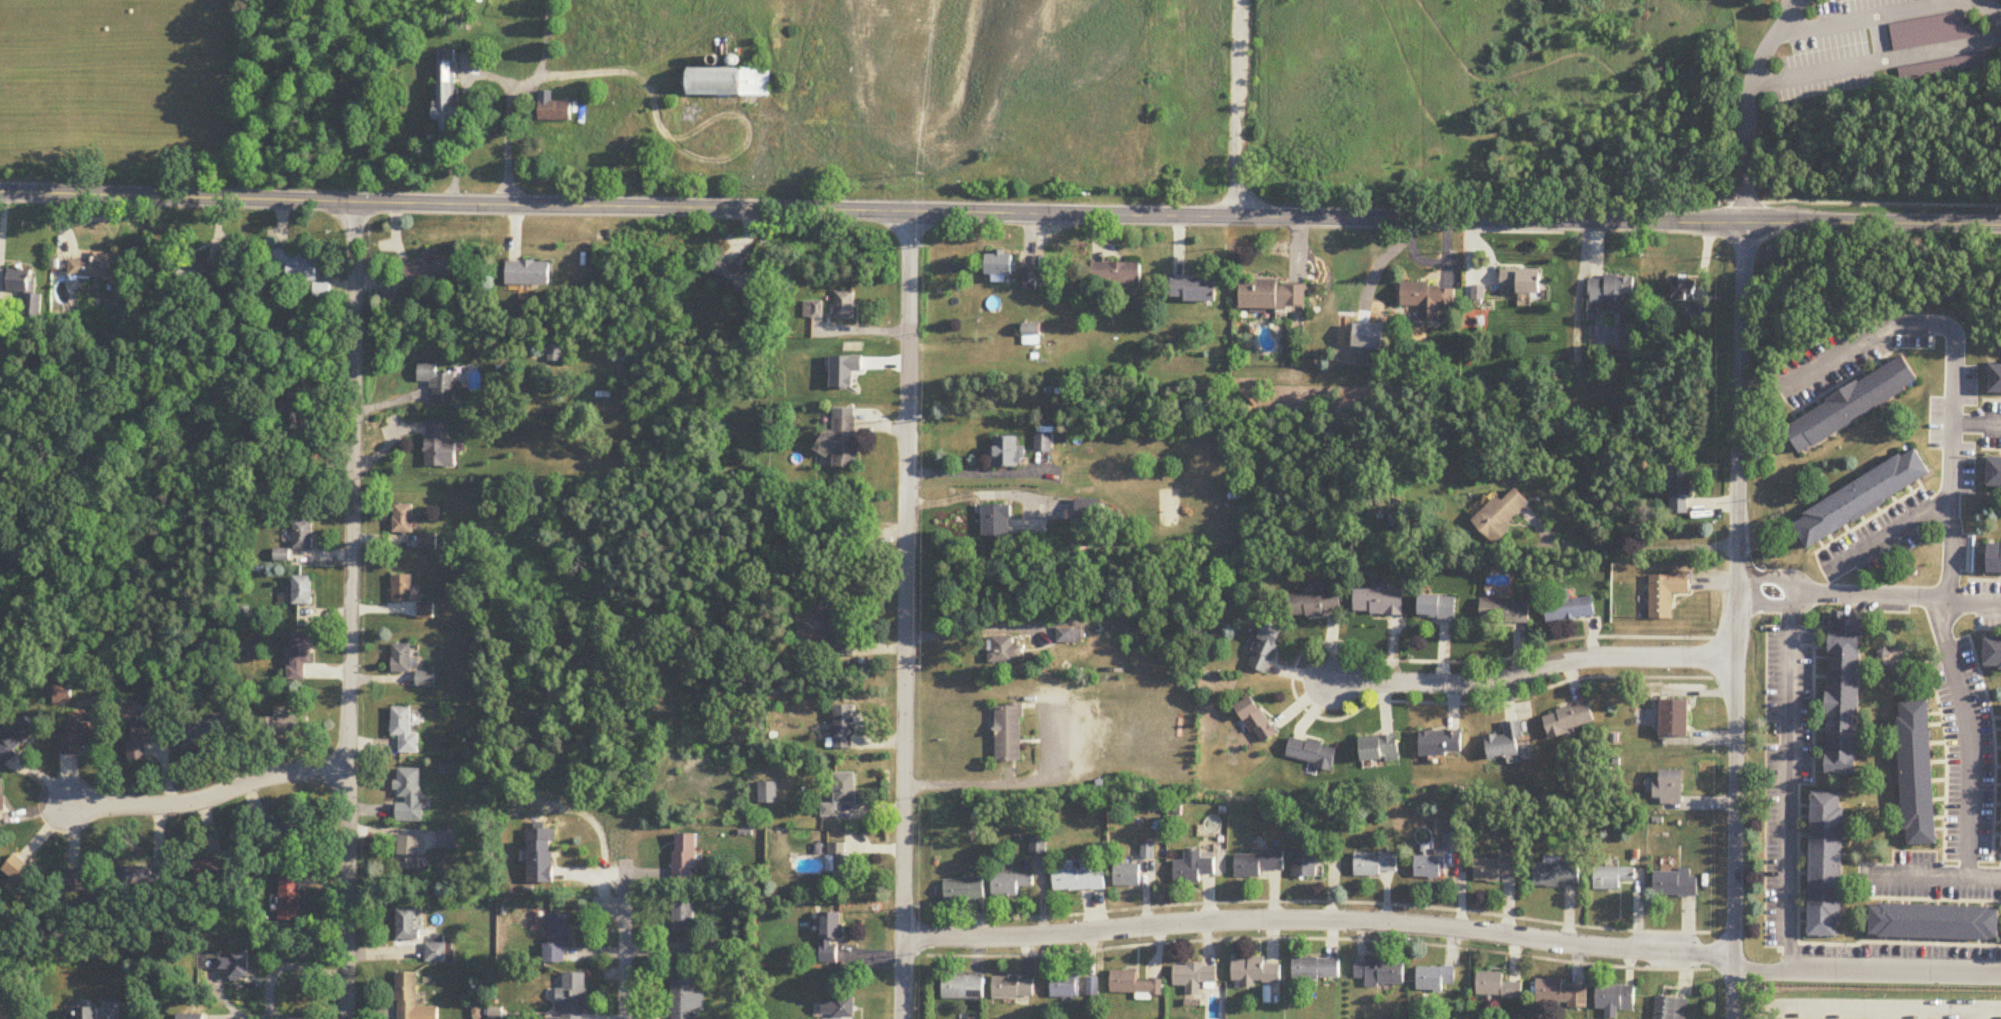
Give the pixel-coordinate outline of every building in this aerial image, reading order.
[(1983,39),(1981,24),(1967,26),(1965,14),(1890,25),(1894,52),(1983,39)] [(458,137),(458,52),(437,52),(437,137),(458,137)] [(1899,67),(1901,81),(1988,72),(1986,58),(1899,67)] [(770,69),(690,69),(690,96),(770,96),(770,69)] [(570,121),(570,103),(552,103),(552,92),(539,92),(539,121),(570,121)] [(289,282),(318,282),(318,259),(305,259),(305,250),(274,250),(274,267),(289,267),(289,282)] [(460,278),(459,252),(424,252),(424,263),(407,263),(407,279),(460,278)] [(986,275),(1017,275),(1017,252),(986,252),(986,275)] [(115,254),(93,253),(93,261),(70,260),(70,278),(114,280),(115,254)] [(508,261),(508,285),(552,285),(552,261),(508,261)] [(1142,263),(1093,263),(1093,284),(1142,284),(1142,263)] [(763,267),(712,265),(712,274),(725,274),(724,292),(762,294),(763,267)] [(1038,268),(1024,268),(1024,289),(1038,289),(1038,268)] [(9,292),(26,293),(24,320),(41,321),(42,295),(31,295),(33,271),(10,270),(9,292)] [(223,271),(180,271),(180,285),(223,285),(223,271)] [(1589,302),(1605,302),(1605,310),(1632,310),(1632,277),(1589,277),(1589,302)] [(1672,301),(1694,301),(1694,278),(1672,278),(1672,301)] [(1217,302),(1217,280),(1171,280),(1171,302),(1217,302)] [(1240,282),(1240,309),(1306,309),(1306,282),(1240,282)] [(1401,308),(1420,308),(1419,321),(1439,321),(1440,308),(1456,308),(1456,286),(1402,285),(1401,308)] [(835,293),(835,320),(854,320),(854,293),(835,293)] [(803,321),(823,321),(823,302),(803,302),(803,321)] [(1024,345),(1040,345),(1040,327),(1024,327),(1024,345)] [(562,346),(548,346),(548,363),(562,363),(562,346)] [(1922,386),(1907,359),(1785,424),(1799,451),(1922,386)] [(1990,363),(1990,394),(2000,394),(2000,363),(1990,363)] [(433,404),(454,404),(454,373),(436,374),(436,364),(417,364),(417,383),(433,383),(433,404)] [(858,467),(857,410),(833,410),(834,432),(819,432),(820,468),(858,467)] [(457,467),(457,441),(448,441),(448,422),(426,422),(426,467),(457,467)] [(1036,436),(1036,452),(1052,452),(1052,436),(1036,436)] [(995,467),(1025,467),(1025,448),(1019,448),(1019,437),(995,437),(995,467)] [(1791,520),(1808,549),(1932,477),(1916,449),(1791,520)] [(1988,459),(1988,490),(2000,491),(2000,459),(1988,459)] [(1691,514),(1691,466),(1670,466),(1670,514),(1691,514)] [(1504,502),(1499,496),(1472,522),(1493,543),(1532,504),(1518,489),(1504,502)] [(1102,500),(1076,500),(1076,523),(1102,523),(1102,500)] [(413,534),(413,504),(394,504),(394,534),(413,534)] [(1011,507),(984,507),(984,538),(1011,538),(1011,507)] [(313,550),(313,521),(294,521),(294,550),(313,550)] [(436,534),(420,535),(421,551),(437,550),(436,534)] [(2000,576),(2000,544),(1990,543),(1989,575),(2000,576)] [(275,563),(289,563),(289,550),(275,550),(275,563)] [(413,576),(393,576),(393,602),(413,602),(413,576)] [(1650,576),(1650,620),(1673,620),(1673,594),(1690,594),(1690,576),(1650,576)] [(313,577),(294,577),(294,588),(287,588),(287,606),(313,606),(313,577)] [(1547,624),(1596,617),(1593,598),(1571,601),(1570,590),(1556,592),(1557,602),(1545,603),(1547,624)] [(1404,591),(1356,591),(1356,615),(1404,615),(1404,591)] [(1291,617),(1342,615),(1342,593),(1290,594),(1291,617)] [(1420,619),(1456,620),(1457,598),(1420,596),(1420,619)] [(1529,624),(1529,604),(1516,604),(1516,600),(1481,600),(1481,624),(1529,624)] [(432,604),(420,604),(420,618),(432,618),(432,604)] [(1861,620),(1845,619),(1846,613),(1830,612),(1827,777),(1858,778),(1861,620)] [(1268,674),(1285,630),(1266,623),(1249,666),(1268,674)] [(1059,644),(1085,644),(1085,624),(1059,624),(1059,644)] [(291,636),(292,681),(306,681),(306,665),(312,665),(312,635),(291,636)] [(992,639),(992,665),(1022,665),(1022,649),(1017,649),(1017,639),(992,639)] [(1985,671),(2000,672),(2000,639),(1986,639),(1985,671)] [(412,644),(393,644),(393,674),(412,674),(412,644)] [(418,689),(435,689),(435,672),(418,672),(418,689)] [(1236,708),(1262,746),(1279,735),(1252,697),(1236,708)] [(1688,701),(1660,701),(1660,738),(1688,738),(1688,701)] [(1931,701),(1900,702),(1905,847),(1936,846),(1931,701)] [(1597,727),(1590,703),(1545,716),(1552,740),(1597,727)] [(1023,763),(1023,706),(997,706),(997,763),(1023,763)] [(855,750),(855,707),(835,707),(835,750),(855,750)] [(412,735),(412,708),(392,708),(392,738),(399,738),(399,754),(419,754),(419,735),(412,735)] [(5,765),(41,733),(27,716),(1,738),(4,741),(0,745),(0,760),(5,765)] [(311,736),(311,716),(262,718),(263,738),(311,736)] [(183,722),(185,746),(236,743),(234,718),(183,722)] [(166,742),(165,721),(132,722),(133,760),(147,760),(147,743),(166,742)] [(1487,738),(1491,763),(1529,756),(1523,722),(1505,725),(1507,735),(1487,738)] [(83,755),(83,745),(110,745),(110,723),(64,723),(64,755),(83,755)] [(1421,756),(1464,756),(1464,732),(1421,732),(1421,756)] [(1333,771),(1339,748),(1292,737),(1286,759),(1333,771)] [(1361,740),(1362,764),(1400,762),(1398,737),(1361,740)] [(421,769),(396,769),(396,823),(421,823),(421,769)] [(1661,811),(1683,811),(1683,771),(1661,771),(1661,786),(1654,786),(1654,800),(1661,800),(1661,811)] [(856,805),(856,774),(835,774),(835,806),(822,806),(822,818),(837,817),(837,805),(856,805)] [(759,804),(777,804),(777,783),(759,783),(759,804)] [(1813,793),(1809,938),(1841,939),(1845,794),(1813,793)] [(295,839),(286,817),(258,828),(267,850),(295,839)] [(554,830),(529,830),(529,885),(555,884),(554,830)] [(421,838),(400,837),(397,871),(419,872),(421,838)] [(855,857),(846,857),(846,844),(828,844),(828,874),(835,874),(835,883),(855,883),(855,857)] [(1235,878),(1261,879),(1261,870),(1283,871),(1284,852),(1250,851),(1250,856),(1236,855),(1235,878)] [(1174,862),(1174,885),(1200,884),(1200,876),(1217,876),(1217,852),(1185,852),(1185,862),(1174,862)] [(1316,879),(1316,852),(1293,852),(1293,879),(1316,879)] [(1397,854),(1354,854),(1354,877),(1397,877),(1397,854)] [(1518,854),(1500,854),(1500,860),(1475,860),(1475,881),(1518,881),(1518,854)] [(42,878),(19,855),(3,870),(26,893),(42,878)] [(1442,880),(1442,856),(1415,856),(1415,880),(1442,880)] [(200,889),(228,881),(222,857),(193,865),(200,889)] [(1104,892),(1104,873),(1091,873),(1091,866),(1074,866),(1074,864),(1064,864),(1064,871),(1053,871),(1053,892),(1104,892)] [(1580,888),(1580,865),(1535,865),(1535,888),(1580,888)] [(1115,888),(1140,888),(1140,866),(1115,866),(1115,888)] [(166,868),(121,868),(121,889),(166,889),(166,868)] [(67,891),(103,891),(103,869),(67,869),(67,891)] [(1621,892),(1621,884),(1636,884),(1636,869),(1595,869),(1595,892),(1621,892)] [(1698,880),(1691,880),(1691,872),(1654,872),(1654,898),(1698,898),(1698,880)] [(301,876),(281,876),(281,922),(301,922),(301,876)] [(1034,876),(992,876),(992,898),(1019,898),(1019,889),(1034,889),(1034,876)] [(984,880),(945,881),(945,905),(985,903),(984,880)] [(695,934),(695,905),(674,905),(674,934),(695,934)] [(2000,941),(2000,908),(1871,906),(1871,939),(2000,941)] [(419,910),(399,910),(399,942),(419,942),(419,910)] [(822,965),(839,965),(839,941),(844,941),(844,915),(822,915),(822,965)] [(572,916),(550,916),(550,945),(545,945),(545,964),(566,964),(566,948),(572,948),(572,916)] [(429,964),(446,964),(446,938),(429,938),(429,964)] [(695,946),(695,958),(710,958),(710,947),(695,946)] [(249,953),(231,953),(231,959),(219,959),(219,954),(199,954),(200,970),(231,969),(231,980),(250,980),(249,953)] [(1339,981),(1339,959),(1293,959),(1293,981),(1339,981)] [(1281,985),(1280,961),(1233,962),(1233,986),(1281,985)] [(1404,962),(1354,961),(1354,980),(1365,980),(1365,987),(1403,989),(1404,962)] [(1174,987),(1187,988),(1187,997),(1202,997),(1202,984),(1217,985),(1218,966),(1175,966),(1174,987)] [(1417,992),(1443,992),(1443,986),(1455,986),(1455,969),(1417,969),(1417,992)] [(1137,972),(1112,972),(1112,996),(1163,995),(1163,982),(1137,982),(1137,972)] [(440,1009),(419,1008),(419,974),(398,974),(398,1018),(440,1018),(440,1009)] [(558,1018),(549,1018),(586,1018),(587,974),(565,974),(565,990),(559,990),(558,1018)] [(1503,974),(1477,974),(1477,999),(1521,999),(1521,983),(1503,983),(1503,974)] [(672,976),(672,1018),(702,1018),(702,996),(696,996),(696,976),(672,976)] [(1080,999),(1080,977),(1052,977),(1052,999),(1080,999)] [(984,978),(943,978),(943,1000),(984,1000),(984,978)] [(1034,979),(994,979),(994,999),(1034,999),(1034,979)] [(1088,980),(1088,996),(1099,996),(1099,980),(1088,980)] [(1587,1006),(1587,989),(1562,989),(1562,980),(1537,980),(1537,1006),(1587,1006)] [(1596,987),(1596,1010),(1607,1010),(1607,1018),(1618,1018),(1618,1011),(1634,1011),(1634,987),(1596,987)] [(855,1018),(855,997),(835,997),(835,1018),(855,1018)] [(1687,1000),(1657,997),(1654,1018),(1685,1018),(1687,1000)] [(100,1009),(78,1009),(78,1018),(100,1018),(100,1009)]
